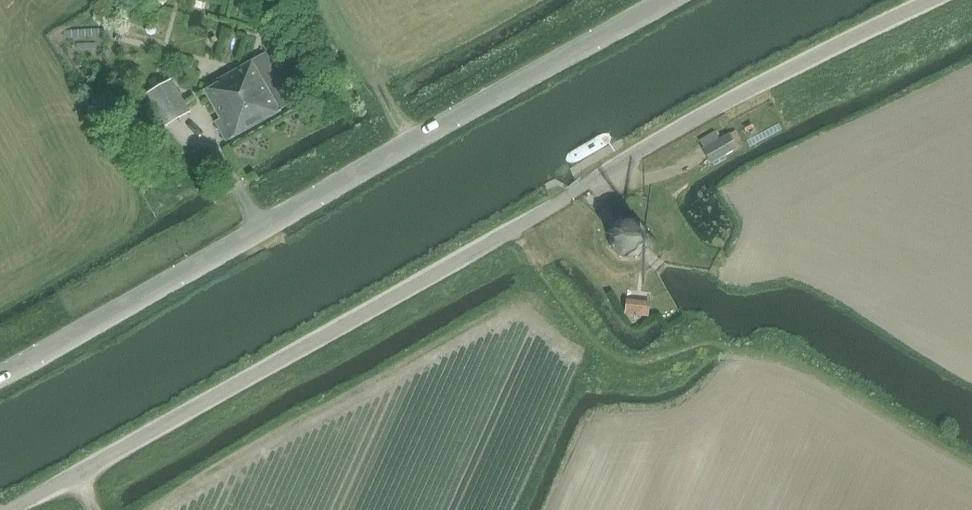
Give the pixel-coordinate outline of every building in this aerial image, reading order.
[(284,50),(278,54),(288,70),(294,67),(284,50)] [(226,143),(281,113),(280,111),(294,103),(267,54),(217,82),(219,85),(205,92),(220,120),(215,123),(226,143)] [(167,125),(189,112),(169,78),(148,91),(167,125)] [(750,122),(743,126),(746,132),(753,128),(750,122)] [(728,132),(701,147),(710,163),(737,148),(728,132)] [(636,259),(648,247),(648,231),(636,219),(620,220),(608,231),(608,248),(620,259),(636,259)] [(647,316),(649,303),(627,300),(626,313),(647,316)]
